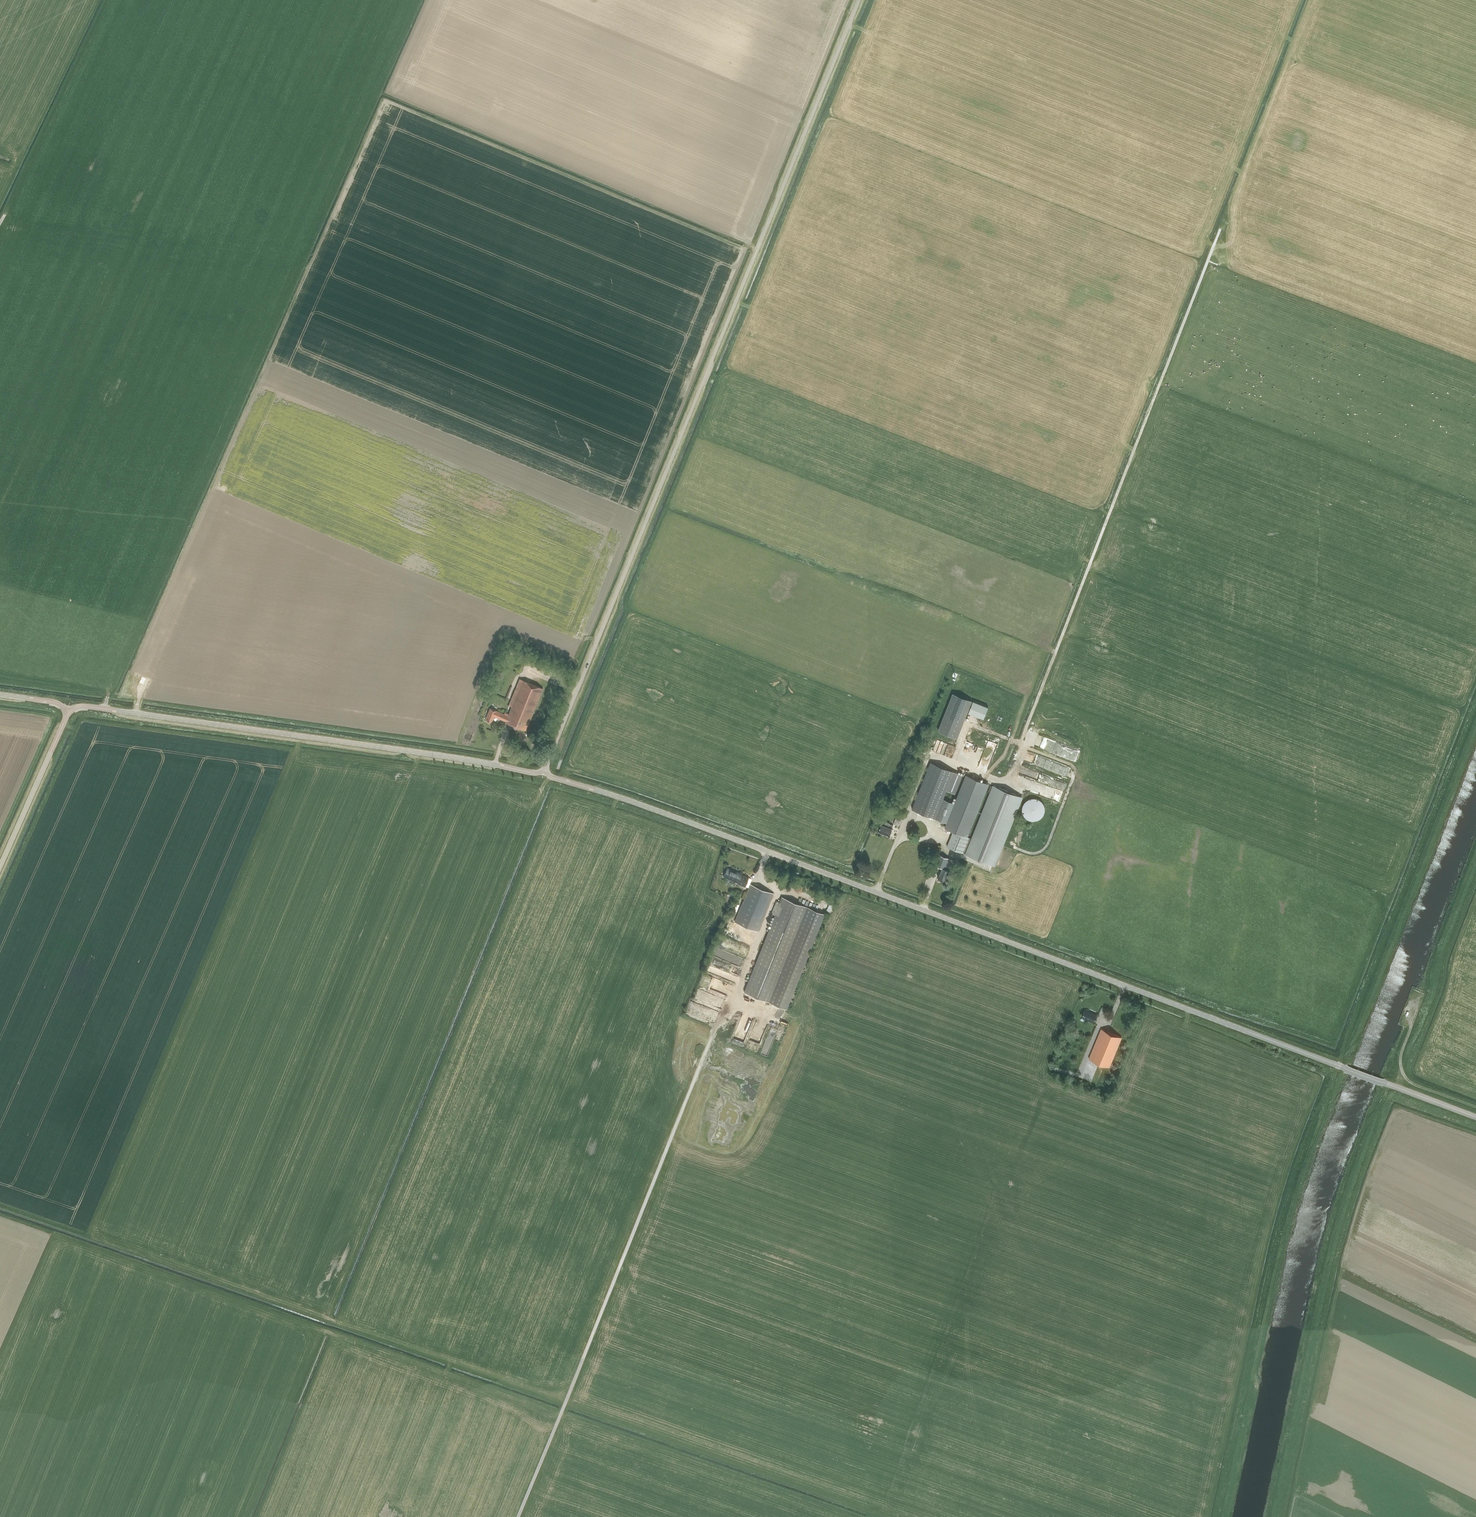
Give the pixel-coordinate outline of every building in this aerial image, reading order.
[(526,731),(543,689),(520,679),(509,706),(512,707),(509,715),(505,713),(504,714),(490,708),(485,720),(491,722),(494,716),(506,721),(505,723),(526,731)] [(958,739),(972,701),(953,693),(938,731),(958,739)] [(985,718),(989,706),(974,700),(969,712),(985,718)] [(1029,730),(1027,737),(1035,740),(1037,733),(1029,730)] [(934,751),(944,754),(946,748),(948,743),(937,739),(934,751)] [(961,757),(969,760),(975,744),(968,741),(961,757)] [(990,747),(989,750),(996,751),(998,743),(988,741),(987,747),(990,747)] [(955,794),(963,774),(932,763),(916,804),(915,803),(912,809),(935,818),(943,799),(946,790),(955,794)] [(1026,767),(1023,775),(1040,780),(1041,776),(1038,775),(1040,772),(1026,767)] [(943,799),(935,818),(947,823),(945,827),(954,830),(948,846),(964,852),(969,838),(970,837),(969,836),(978,812),(990,783),(966,774),(955,803),(943,799)] [(963,853),(995,866),(1023,797),(993,785),(971,839),(969,838),(964,852),(963,853)] [(1026,801),(1025,802),(1024,803),(1023,805),(1023,806),(1022,808),(1022,809),(1022,811),(1023,813),(1023,814),(1024,816),(1025,817),(1026,818),(1027,819),(1029,820),(1030,821),(1032,821),(1033,821),(1035,821),(1037,821),(1038,820),(1040,820),(1041,819),(1042,817),(1043,816),(1044,815),(1045,813),(1045,812),(1045,810),(1045,808),(1045,807),(1044,805),(1043,804),(1043,802),(1041,801),(1040,800),(1039,799),(1037,799),(1036,798),(1034,798),(1032,798),(1031,799),(1029,799),(1028,800),(1026,801)] [(889,836),(893,825),(890,824),(888,828),(882,825),(879,832),(889,836)] [(935,866),(942,869),(939,878),(946,881),(948,874),(951,875),(953,872),(957,861),(940,855),(937,861),(937,860),(935,866)] [(737,884),(745,887),(749,877),(742,874),(727,868),(723,877),(737,883),(737,884)] [(750,884),(734,922),(757,931),(773,894),(750,884)] [(825,914),(782,897),(744,992),(787,1009),(825,914)] [(1085,1010),(1082,1017),(1094,1022),(1097,1015),(1085,1010)] [(1110,1067),(1122,1037),(1102,1029),(1090,1059),(1110,1067)]
